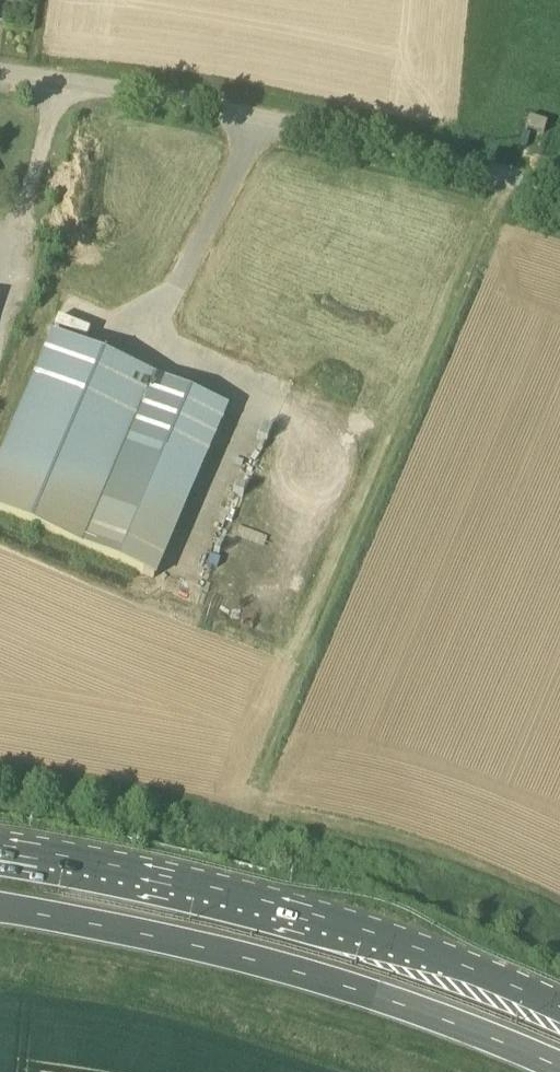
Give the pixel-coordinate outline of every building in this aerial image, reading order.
[(526,128),(544,134),(548,123),(529,117),(526,128)] [(217,404),(53,334),(0,458),(0,514),(144,575),(217,404)]
